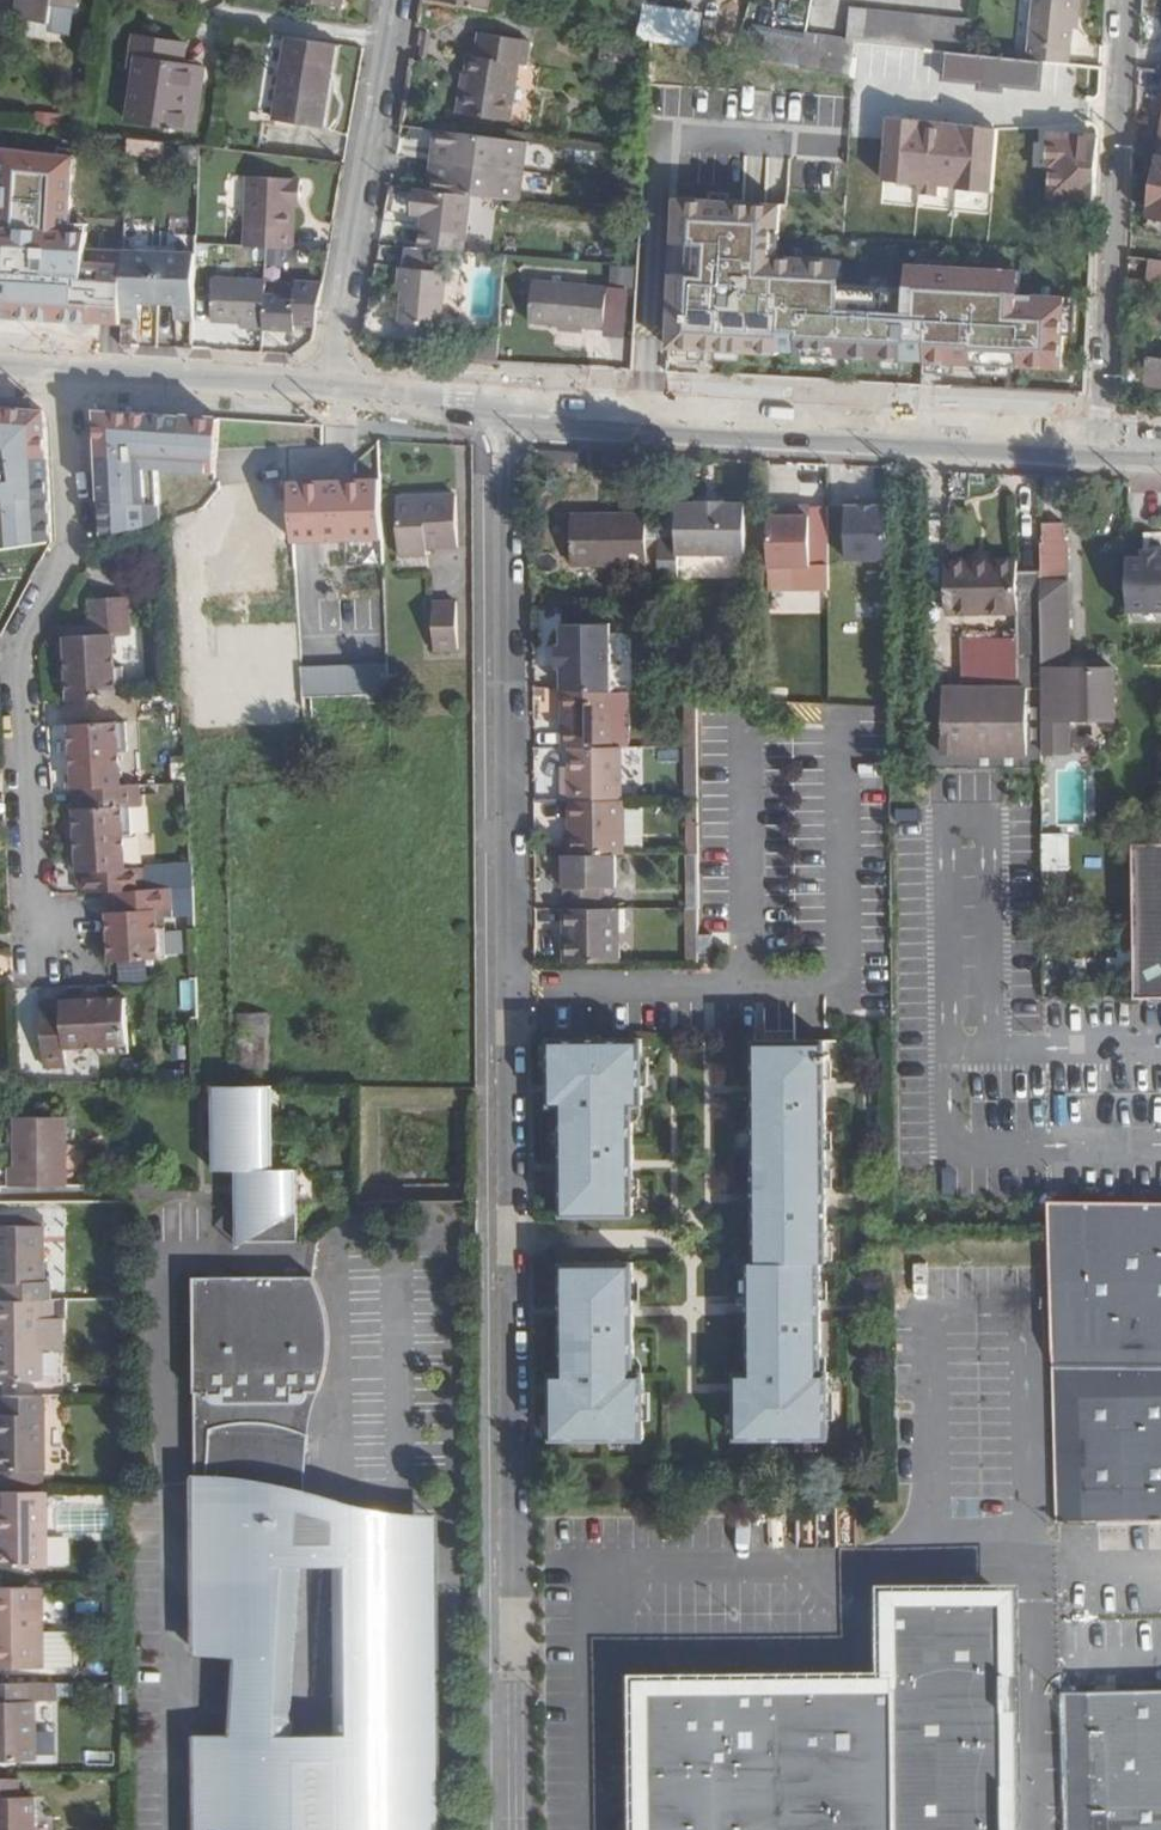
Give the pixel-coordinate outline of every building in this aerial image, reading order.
[(10,17),(42,23),(45,3),(68,7),(69,0),(13,0),(10,17)] [(339,0),(286,0),(285,1),(338,10),(339,0)] [(451,9),(483,15),(486,0),(453,0),(451,9)] [(497,0),(486,0),(483,15),(536,25),(537,16),(537,13),(517,9),(518,5),(497,0)] [(1019,62),(1041,64),(1061,66),(1065,30),(1065,19),(1071,19),(1073,0),(1025,0),(1019,62)] [(45,3),(42,23),(41,30),(64,34),(68,7),(45,3)] [(966,24),(855,12),(851,44),(853,44),(943,53),(962,55),(966,24)] [(636,13),(633,40),(664,43),(666,17),(636,13)] [(563,21),(537,16),(536,25),(562,29),(563,21)] [(126,65),(118,120),(175,128),(185,65),(172,63),(175,43),(124,36),(119,64),(126,65)] [(471,58),(465,57),(453,117),(502,126),(513,70),(521,71),(527,45),(475,36),(471,58)] [(271,124),(316,131),(330,46),(283,39),(271,124)] [(851,44),(804,39),(799,74),(846,82),(853,44),(851,44)] [(1001,85),(1039,88),(1041,64),(1019,62),(962,55),(943,53),(940,78),(977,82),(976,87),(1000,89),(1001,85)] [(198,66),(185,65),(175,128),(188,130),(198,66)] [(769,121),(770,90),(734,89),(733,119),(769,121)] [(997,129),(885,119),(877,204),(989,213),(997,129)] [(429,133),(422,193),(464,198),(511,204),(519,145),(429,133)] [(132,139),(131,153),(161,157),(163,142),(132,139)] [(1045,172),(1043,203),(1086,204),(1089,141),(1041,140),(1038,171),(1045,172)] [(1160,149),(1148,226),(1160,228),(1160,149)] [(741,203),(765,204),(768,158),(744,157),(741,203)] [(298,201),(300,181),(247,178),(243,229),(242,247),(287,250),(289,232),(291,232),(293,201),(298,201)] [(410,217),(418,218),(414,251),(458,254),(464,198),(413,192),(410,217)] [(774,209),(668,203),(666,248),(682,248),(681,278),(664,278),(660,352),(771,358),(771,355),(789,355),(789,359),(1058,370),(1062,300),(1014,298),(1014,301),(1005,300),(1006,273),(911,268),(910,296),(901,296),(901,292),(835,288),(835,292),(826,291),(827,264),(771,261),(774,209)] [(1148,226),(1146,242),(1160,245),(1160,228),(1148,226)] [(23,295),(42,297),(43,283),(45,269),(29,267),(30,256),(5,253),(7,235),(0,235),(0,295),(23,297),(23,295)] [(155,308),(158,257),(123,255),(121,282),(119,311),(137,312),(137,307),(155,308)] [(194,259),(158,257),(155,308),(173,309),(172,315),(190,316),(194,259)] [(1142,281),(1160,282),(1160,261),(1143,261),(1142,281)] [(459,329),(437,327),(442,275),(397,271),(395,294),(399,295),(395,342),(457,349),(459,329)] [(43,283),(42,297),(41,315),(118,320),(119,311),(121,282),(69,278),(69,284),(43,283)] [(261,295),(262,283),(210,279),(207,319),(237,321),(237,327),(258,328),(261,295)] [(292,297),(261,295),(258,328),(290,331),(290,324),(311,326),(319,284),(293,283),(292,297)] [(602,292),(528,285),(524,326),(554,329),(554,333),(577,335),(578,331),(598,333),(602,292)] [(137,312),(119,311),(118,320),(118,321),(136,322),(137,312)] [(172,315),(172,324),(189,325),(190,316),(172,315)] [(1149,349),(1145,376),(1160,378),(1160,350),(1149,349)] [(109,400),(110,449),(171,447),(171,410),(143,410),(143,402),(109,400)] [(220,409),(171,410),(171,447),(208,447),(220,446),(220,409)] [(3,541),(22,537),(46,530),(46,495),(51,495),(50,429),(24,430),(25,451),(0,453),(0,542),(3,541)] [(314,479),(288,480),(289,513),(291,537),(329,536),(328,524),(316,524),(314,479)] [(382,479),(314,479),(316,524),(328,524),(329,536),(384,534),(382,479)] [(259,484),(260,513),(289,513),(288,480),(259,480),(259,484)] [(460,540),(458,487),(423,488),(423,496),(398,497),(400,549),(428,547),(428,540),(460,540)] [(161,508),(160,488),(124,489),(125,509),(161,508)] [(423,488),(398,489),(398,497),(423,496),(423,488)] [(865,499),(847,499),(847,559),(889,559),(889,505),(874,505),(865,505),(865,499)] [(671,541),(653,541),(654,582),(673,581),(674,553),(739,553),(740,506),(717,506),(717,502),(692,502),(692,506),(672,506),(671,541)] [(769,520),(769,570),(829,569),(829,510),(792,510),(792,520),(785,520),(769,520)] [(639,570),(639,521),(602,521),(602,527),(564,527),(565,571),(639,570)] [(1041,575),(1041,615),(1043,695),(1070,695),(1071,724),(1118,724),(1117,671),(1067,671),(1066,634),(1064,526),(1042,526),(1042,543),(1040,543),(1041,575)] [(1145,545),(1160,545),(1160,537),(1145,537),(1145,545)] [(260,538),(214,539),(214,547),(248,545),(249,550),(260,550),(260,538)] [(1132,545),(1134,601),(1160,601),(1160,545),(1145,545),(1132,545)] [(926,770),(1044,771),(1044,758),(1041,575),(1016,576),(1015,560),(944,562),(944,619),(1018,618),(1018,639),(1014,639),(1009,638),(1003,638),(960,639),(960,688),(926,690),(926,770)] [(460,643),(458,594),(435,595),(437,643),(460,643)] [(85,637),(58,639),(61,704),(117,700),(114,669),(106,670),(104,637),(122,636),(119,600),(83,602),(85,637)] [(610,628),(564,629),(564,692),(610,694),(610,628)] [(389,660),(298,663),(300,693),(390,690),(389,660)] [(610,694),(564,692),(565,750),(572,749),(616,749),(616,694),(610,694)] [(1044,758),(1072,757),(1071,724),(1070,695),(1043,695),(1044,758)] [(120,723),(64,726),(70,812),(126,808),(131,807),(130,787),(115,788),(112,756),(123,755),(120,723)] [(572,749),(572,770),(573,804),(624,804),(624,749),(616,749),(572,749)] [(572,770),(564,769),(564,804),(573,804),(572,770)] [(624,804),(573,804),(573,857),(618,858),(627,858),(626,804),(624,804)] [(126,808),(70,812),(75,895),(104,893),(139,890),(138,865),(137,861),(120,862),(118,830),(127,828),(126,808)] [(1037,872),(1066,871),(1066,834),(1036,834),(1037,872)] [(1138,843),(1138,996),(1160,996),(1160,842),(1138,843)] [(566,857),(566,873),(566,891),(566,912),(603,913),(603,891),(618,891),(618,858),(573,857),(566,857)] [(185,862),(138,865),(139,890),(167,889),(187,887),(185,862)] [(168,911),(188,909),(187,887),(167,889),(168,911)] [(151,912),(168,911),(167,889),(139,890),(104,893),(110,964),(164,960),(163,930),(152,931),(151,912)] [(603,913),(566,912),(567,968),(621,967),(620,912),(603,913)] [(45,1068),(68,1066),(67,1048),(98,1045),(99,1053),(130,1051),(125,996),(40,1004),(45,1068)] [(641,1104),(641,1037),(549,1037),(549,1104),(560,1104),(560,1215),(632,1215),(632,1104),(641,1104)] [(736,1374),(737,1441),(829,1440),(829,1374),(821,1374),(820,1262),(826,1262),(824,1039),(753,1039),(755,1263),(749,1263),(749,1374),(736,1374)] [(301,1164),(269,1164),(268,1083),(233,1082),(214,1081),(216,1165),(238,1165),(239,1239),(301,1238),(301,1164)] [(18,1163),(10,1163),(10,1183),(70,1183),(70,1113),(18,1113),(18,1163)] [(1053,1202),(1053,1225),(1053,1231),(1055,1321),(1055,1360),(1058,1521),(1160,1519),(1160,1201),(1053,1202)] [(2,1211),(2,1223),(49,1224),(51,1224),(51,1212),(2,1211)] [(6,1281),(6,1300),(53,1300),(54,1282),(48,1281),(49,1224),(2,1223),(0,1223),(0,1245),(0,1281),(6,1281)] [(633,1375),(632,1263),(561,1264),(561,1375),(550,1375),(550,1442),(643,1441),(643,1375),(633,1375)] [(300,1720),(295,1718),(283,1718),(289,1637),(300,1637),(305,1564),(306,1542),(308,1505),(312,1433),(283,1421),(264,1417),(264,1402),(305,1401),(307,1401),(308,1399),(309,1398),(310,1395),(310,1391),(310,1390),(312,1389),(314,1389),(320,1390),(322,1389),(323,1387),(331,1361),(332,1318),(316,1272),(196,1274),(201,1619),(199,1653),(235,1656),(237,1738),(200,1739),(201,1829),(445,1829),(444,1735),(441,1735),(439,1584),(384,1584),(384,1563),(339,1564),(341,1736),(294,1737),(302,1734),(303,1730),(304,1728),(304,1726),(302,1723),(300,1720)] [(57,1317),(57,1300),(53,1300),(6,1300),(0,1300),(0,1380),(44,1380),(44,1349),(45,1317),(57,1317)] [(68,1300),(57,1300),(57,1317),(45,1317),(44,1349),(66,1350),(66,1317),(68,1317),(68,1300)] [(47,1471),(48,1397),(5,1397),(5,1415),(0,1415),(0,1471),(1,1471),(46,1471),(47,1471)] [(46,1471),(1,1471),(1,1483),(46,1483),(46,1471)] [(2,1569),(51,1569),(51,1494),(2,1494),(2,1569)] [(441,1518),(308,1505),(306,1542),(339,1542),(438,1541),(441,1518)] [(438,1541),(339,1542),(339,1564),(384,1563),(384,1584),(439,1584),(438,1541)] [(339,1542),(306,1542),(305,1564),(339,1564),(339,1542)] [(47,1666),(47,1630),(46,1585),(0,1586),(0,1667),(47,1666)] [(889,1593),(889,1679),(891,1829),(1011,1829),(1009,1590),(889,1593)] [(120,1595),(107,1595),(107,1612),(120,1612),(120,1595)] [(74,1630),(47,1630),(47,1666),(75,1666),(74,1630)] [(300,1637),(289,1637),(283,1718),(295,1718),(300,1637)] [(643,1829),(891,1829),(889,1679),(641,1683),(643,1829)] [(33,1701),(33,1682),(0,1683),(0,1761),(38,1761),(38,1701),(33,1701)] [(60,1683),(33,1682),(33,1701),(38,1701),(61,1700),(60,1683)] [(1064,1806),(1064,1829),(1160,1829),(1160,1682),(1062,1684),(1064,1806)] [(39,1799),(24,1799),(24,1780),(0,1780),(0,1829),(39,1829),(39,1799)]
